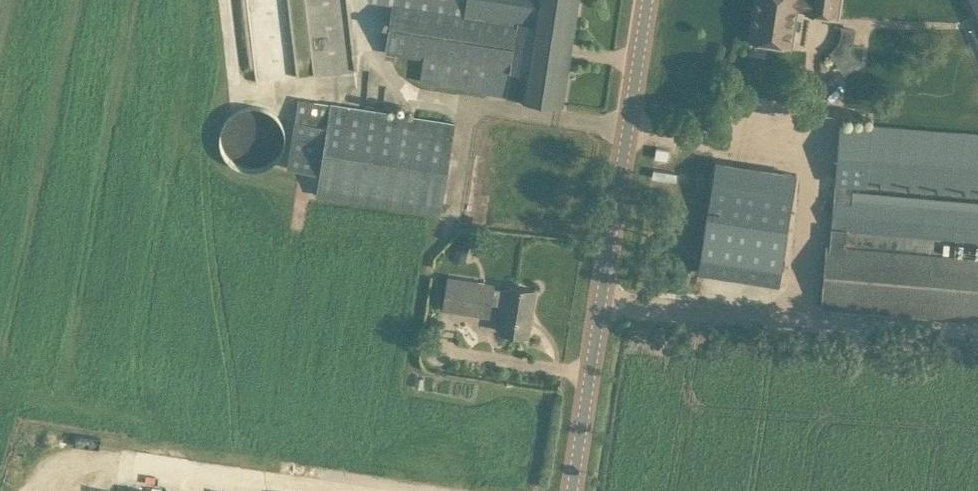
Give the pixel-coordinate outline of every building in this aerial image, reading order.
[(310,75),(350,72),(345,0),(305,0),(310,75)] [(482,90),(563,102),(578,0),(374,0),(393,3),(385,53),(485,68),(482,90)] [(793,44),(798,10),(806,11),(805,13),(839,18),(841,0),(758,0),(752,38),(793,44)] [(872,18),(896,19),(896,0),(872,0),(872,18)] [(854,59),(856,26),(839,25),(838,58),(854,59)] [(270,77),(296,75),(293,47),(259,50),(259,53),(269,52),(270,65),(269,65),(270,77)] [(441,214),(456,122),(331,102),(331,103),(298,98),(287,167),(320,172),(316,195),(441,214)] [(267,101),(223,119),(232,142),(242,138),(249,156),(271,148),(267,137),(279,132),(267,101)] [(977,322),(977,201),(854,190),(854,185),(867,186),(867,187),(977,197),(977,133),(840,122),(830,243),(827,243),(821,308),(977,322)] [(716,161),(707,216),(699,269),(780,282),(797,174),(716,161)] [(457,245),(469,248),(473,235),(461,232),(457,245)] [(500,330),(509,331),(528,334),(536,289),(516,285),(507,284),(507,289),(494,287),(495,280),(448,273),(444,308),(489,315),(491,302),(503,303),(500,330)]
